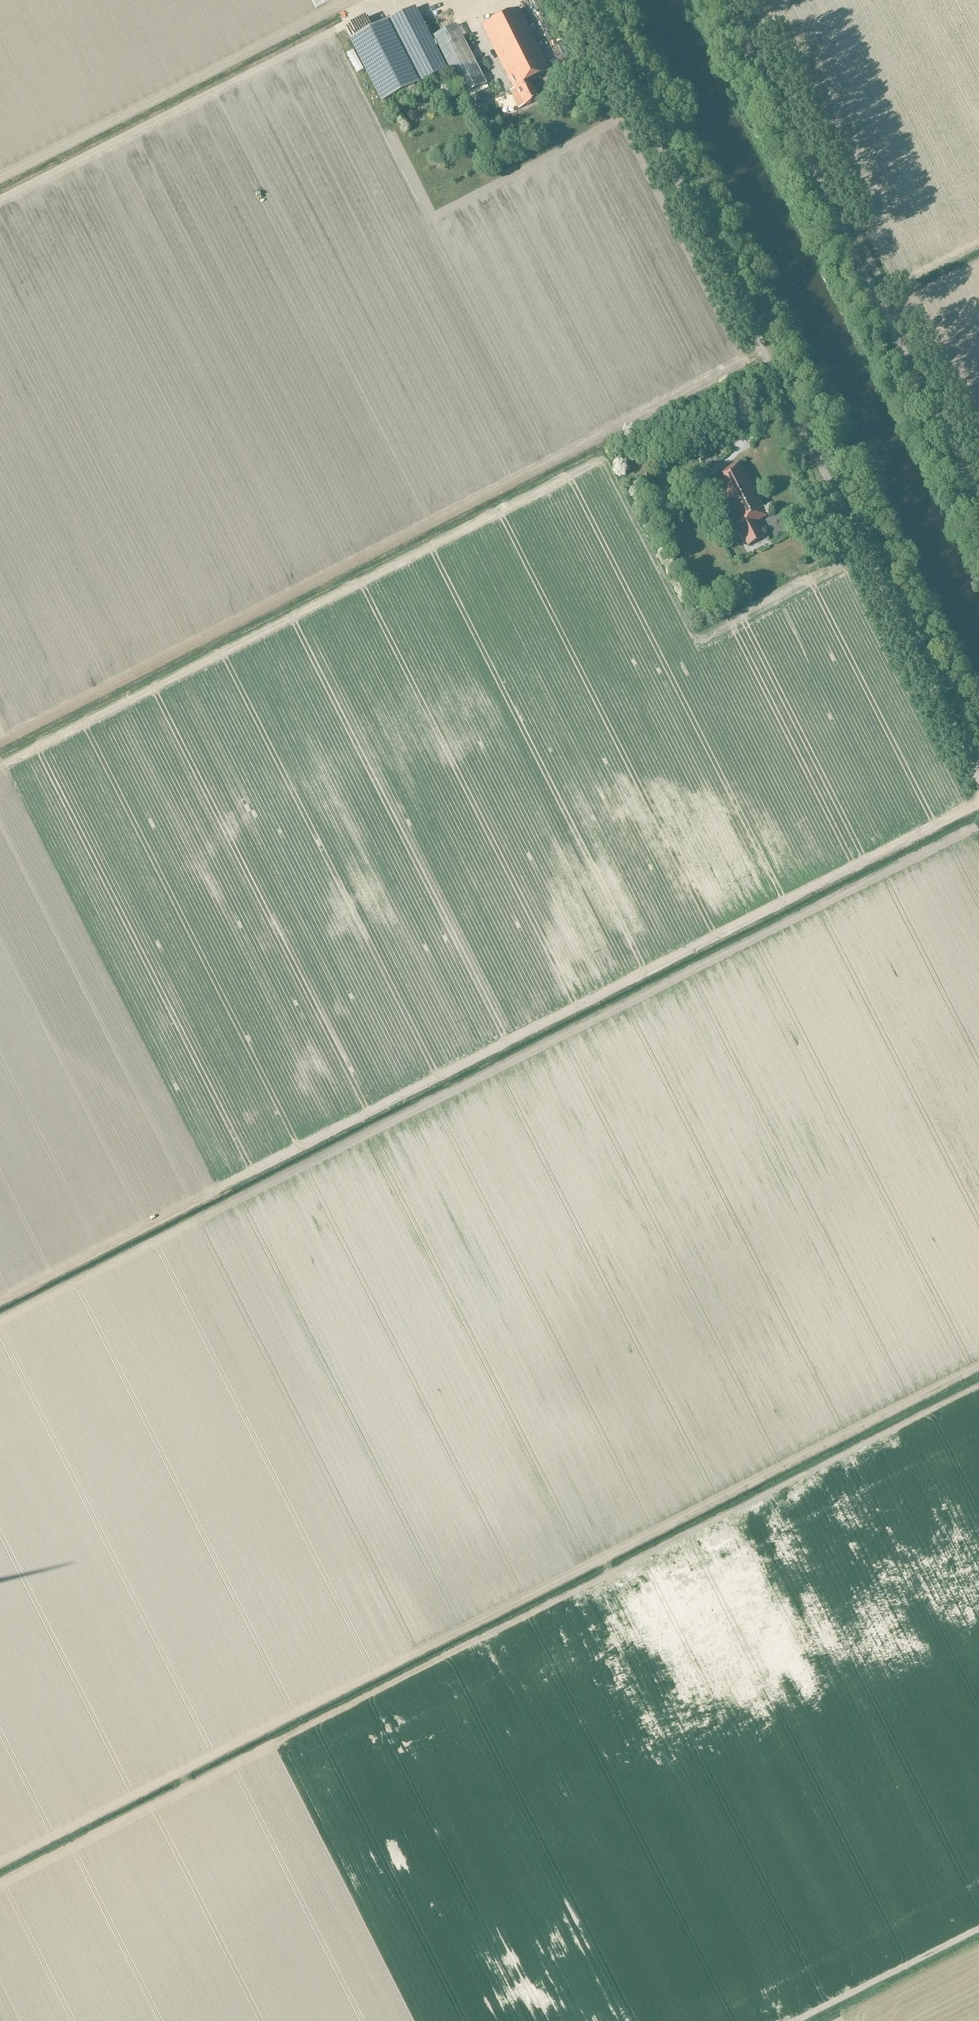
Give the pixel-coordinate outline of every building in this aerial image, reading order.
[(487,84),(457,25),(433,37),(431,38),(416,8),(359,37),(352,41),(384,103),(391,100),(447,70),(436,48),(438,47),(464,96),(487,84)] [(524,107),(540,99),(536,91),(534,92),(529,81),(549,71),(519,10),(482,27),(514,89),(510,92),(519,109),(524,107)] [(430,21),(436,34),(450,27),(443,14),(430,21)] [(712,476),(748,547),(763,539),(755,522),(767,516),(740,462),(712,476)] [(650,474),(642,477),(648,491),(656,487),(650,474)]
